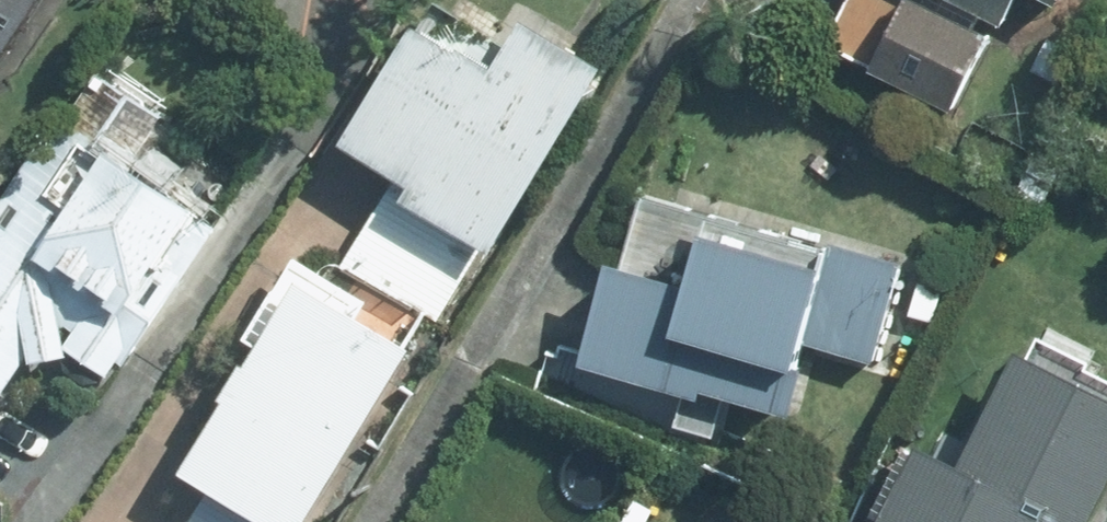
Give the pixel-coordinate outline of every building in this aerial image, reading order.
[(40,0),(0,0),(0,56),(40,0)] [(846,48),(941,106),(1006,0),(875,0),(846,48)] [(387,192),(341,270),(434,324),(473,258),(484,265),(597,74),(507,21),(474,76),(398,32),(325,156),(387,192)] [(86,77),(52,132),(121,175),(156,120),(86,77)] [(39,361),(71,351),(115,376),(193,240),(96,185),(77,219),(22,188),(0,226),(0,400),(39,361)] [(663,277),(612,266),(591,368),(774,406),(786,347),(907,372),(929,265),(676,213),(663,277)] [(408,358),(350,322),(361,305),(294,263),(240,350),(250,357),(171,484),(194,498),(179,521),(306,521),(408,358)] [(956,473),(942,502),(984,521),(1080,521),(1106,467),(1106,384),(1021,342),(956,473)] [(885,521),(984,521),(942,502),(956,473),(919,454),(885,521)]
